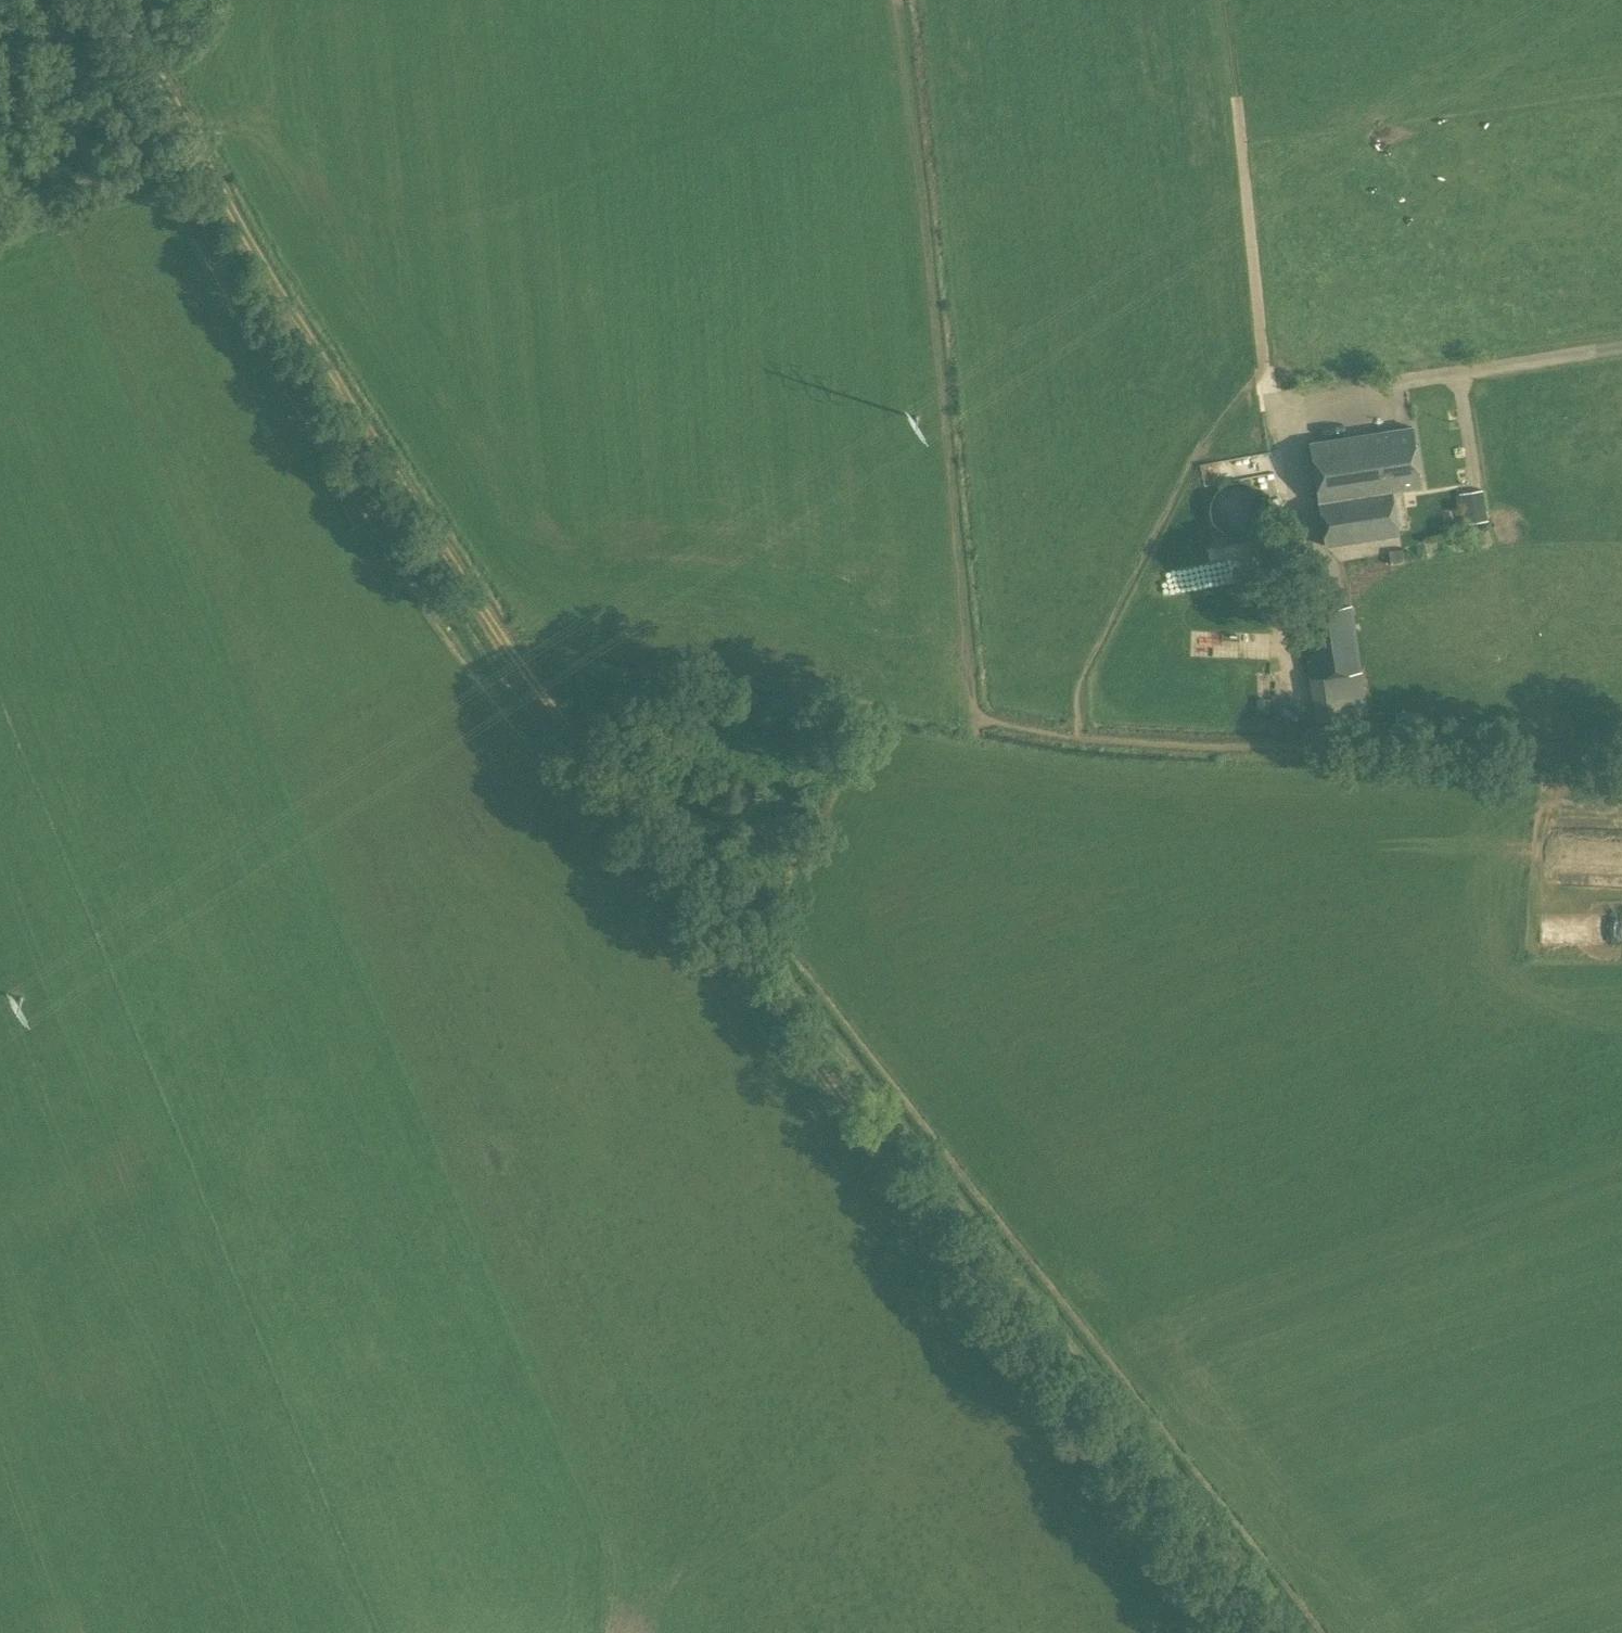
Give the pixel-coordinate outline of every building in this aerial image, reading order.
[(1310,443),(1320,503),(1326,546),(1398,535),(1392,492),(1422,487),(1412,426),(1310,443)] [(1216,528),(1223,534),(1233,538),(1242,538),(1252,535),(1259,528),(1264,520),(1266,510),(1264,501),(1259,492),(1252,486),(1243,482),(1233,482),(1224,486),(1216,492),(1211,500),(1209,510),(1211,520),(1216,528)] [(1485,488),(1461,492),(1466,522),(1490,518),(1485,488)] [(1317,723),(1367,715),(1361,671),(1351,606),(1300,616),(1305,646),(1308,646),(1310,659),(1307,659),(1310,678),(1311,678),(1317,723)]
